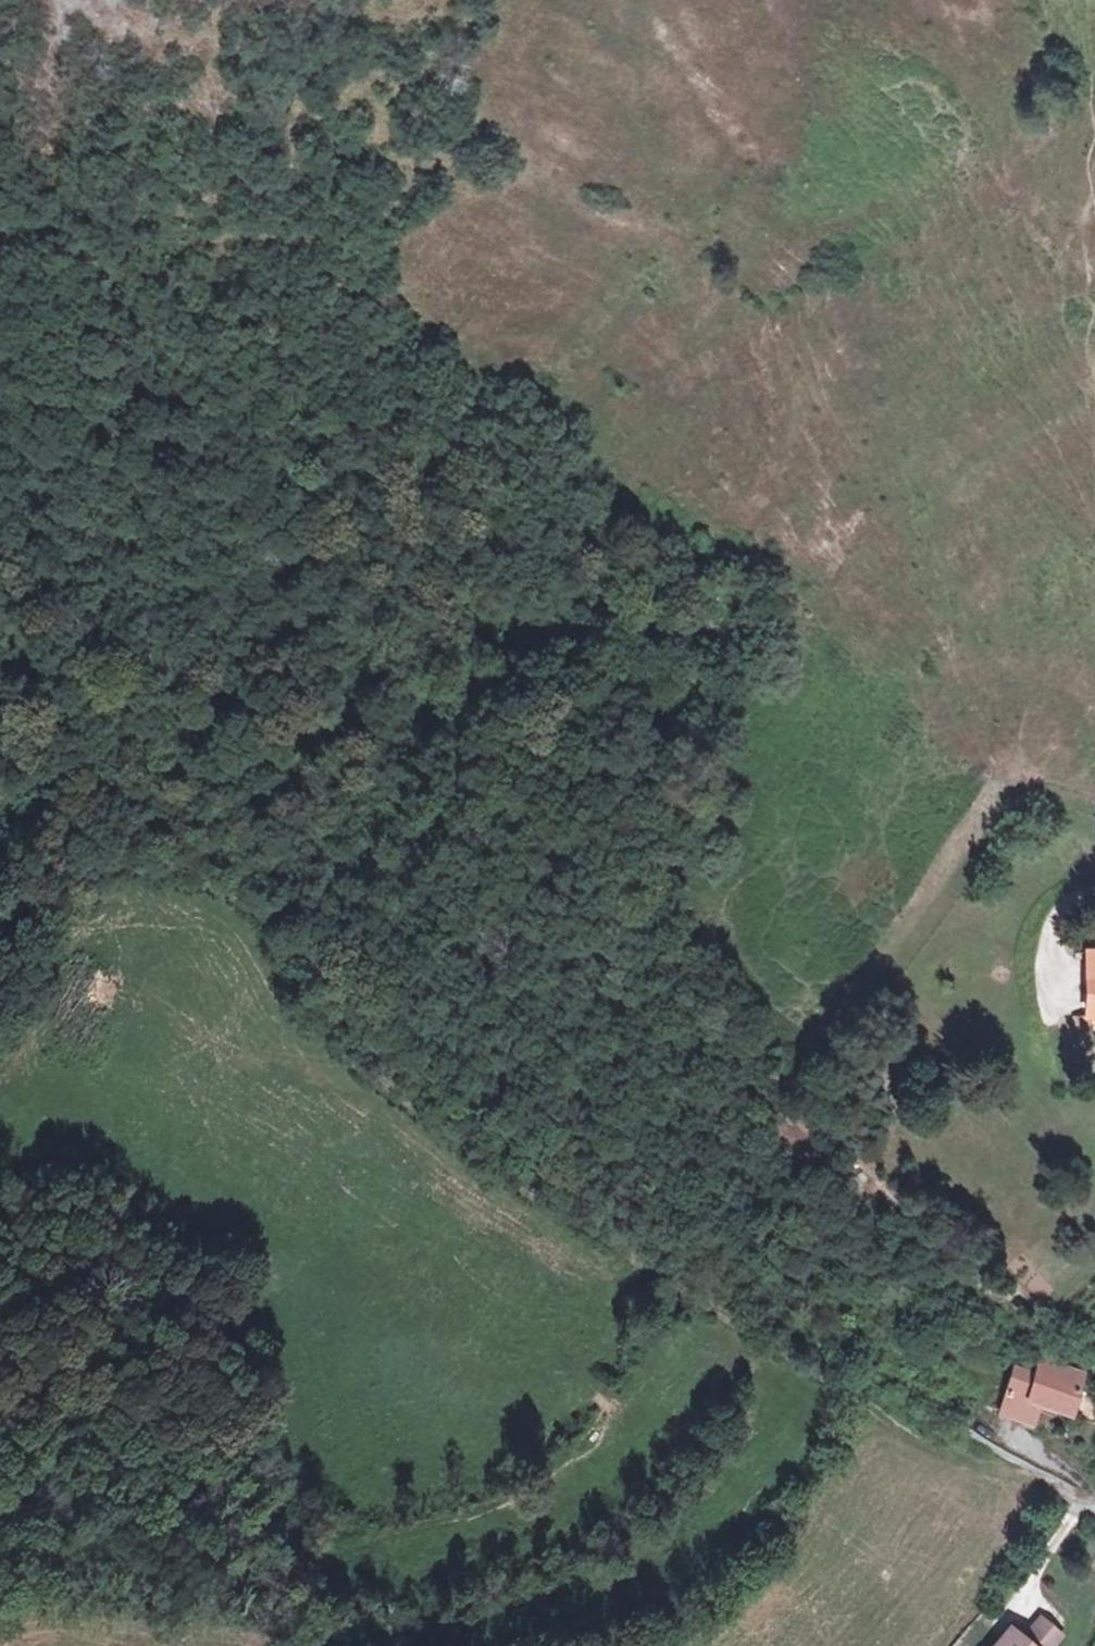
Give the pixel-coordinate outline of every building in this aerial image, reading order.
[(1094,1020),(1094,953),(1089,953),(1086,1019),(1094,1020)] [(1039,1405),(1070,1416),(1084,1376),(1050,1364),(1045,1379),(1014,1369),(999,1414),(1033,1425),(1039,1405)] [(1023,1639),(1032,1645),(1055,1645),(1063,1637),(1041,1618),(1023,1639)] [(1023,1639),(1009,1627),(993,1645),(1032,1645),(1023,1639)]
